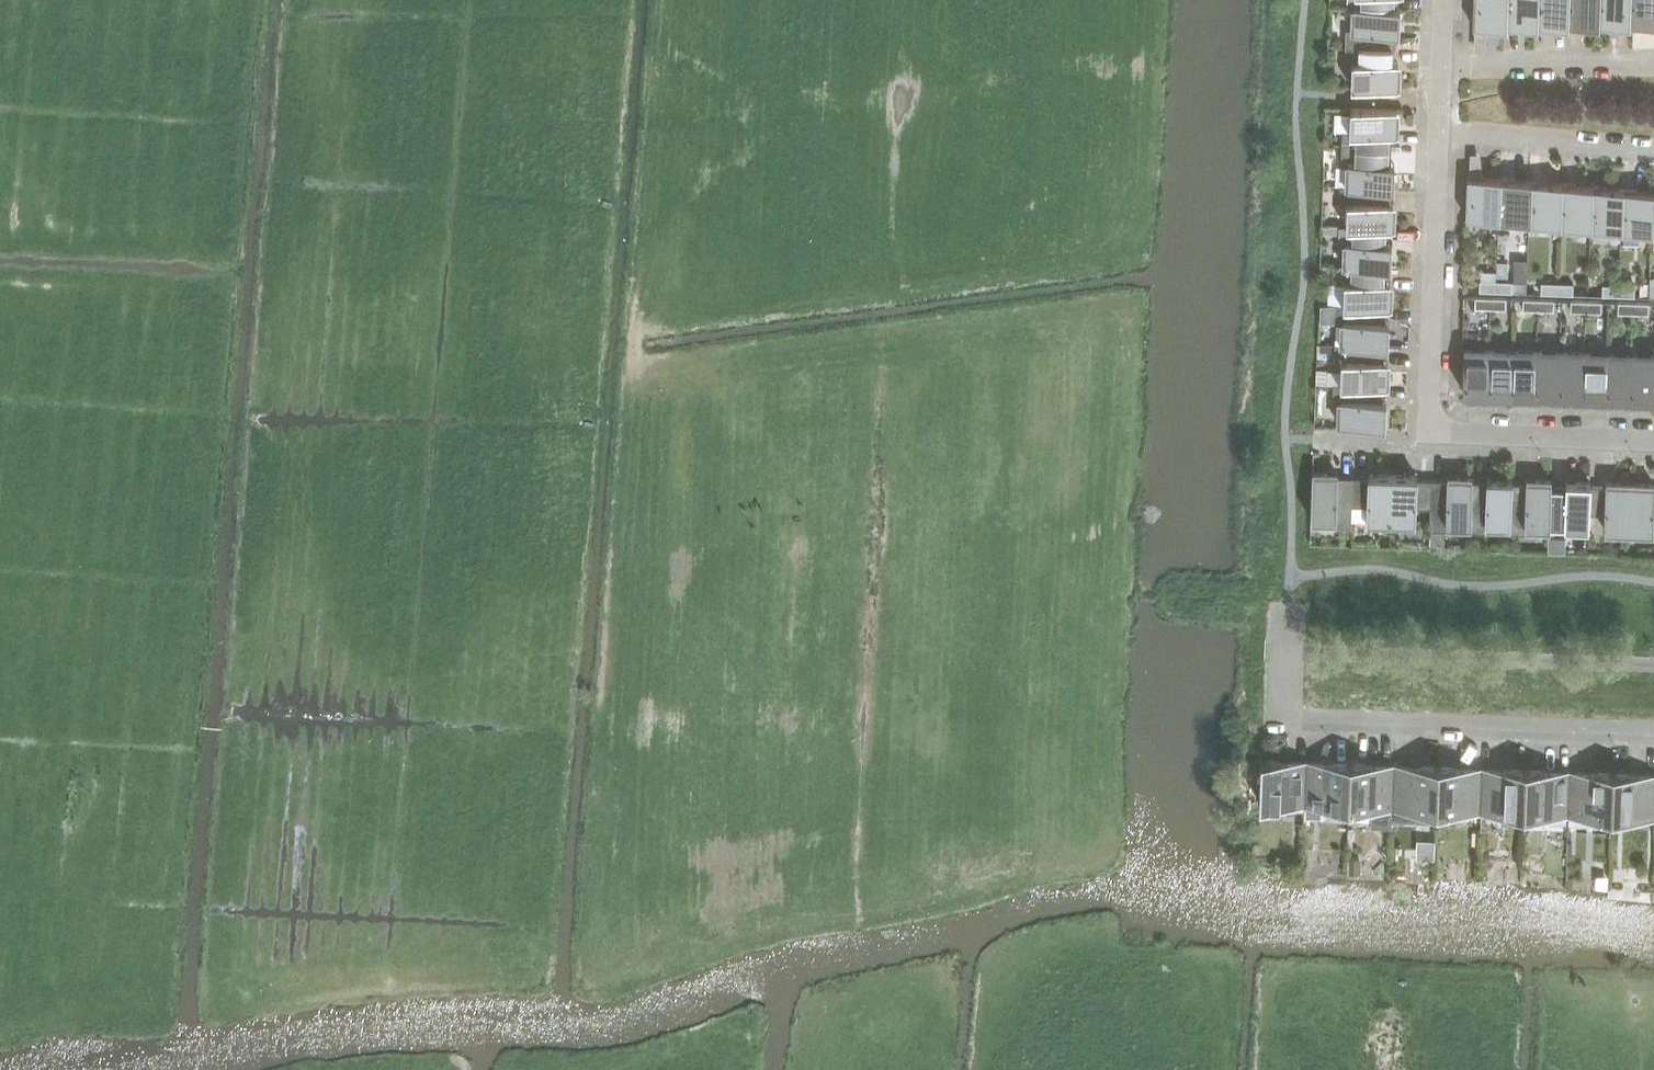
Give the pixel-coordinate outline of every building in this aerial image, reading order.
[(1473,27),(1489,28),(1489,26),(1505,27),(1506,0),(1474,0),(1473,27)] [(1505,27),(1520,27),(1520,26),(1535,26),(1536,0),(1506,0),(1505,27)] [(1535,26),(1550,27),(1551,25),(1567,26),(1567,0),(1536,0),(1535,26)] [(1567,26),(1581,26),(1581,25),(1597,25),(1598,0),(1567,0),(1567,26)] [(1597,25),(1612,26),(1612,24),(1628,25),(1629,0),(1598,0),(1597,25)] [(1628,25),(1643,25),(1643,24),(1653,24),(1653,0),(1629,0),(1628,25)] [(1399,7),(1396,7),(1353,6),(1353,7),(1352,29),(1345,28),(1345,46),(1394,47),(1395,33),(1399,33),(1399,7)] [(1394,62),(1394,47),(1345,46),(1344,63),(1351,63),(1350,86),(1397,88),(1397,62),(1394,62)] [(1342,130),(1341,147),(1391,149),(1391,134),(1395,134),(1396,109),(1350,107),(1349,130),(1342,130)] [(1348,164),(1347,186),(1389,188),(1389,189),(1393,189),(1394,164),(1390,164),(1391,149),(1341,147),(1341,164),(1348,164)] [(1466,217),(1467,217),(1486,217),(1486,219),(1498,220),(1499,177),(1483,177),(1484,175),(1467,175),(1466,217)] [(1499,177),(1498,220),(1517,220),(1517,222),(1528,222),(1530,180),(1514,179),(1514,178),(1499,177)] [(1530,180),(1528,222),(1547,223),(1547,225),(1559,225),(1560,183),(1545,182),(1545,181),(1530,180)] [(1560,183),(1559,225),(1578,226),(1578,227),(1589,228),(1591,185),(1575,185),(1575,183),(1560,183)] [(1591,185),(1589,228),(1608,229),(1608,230),(1620,231),(1622,188),(1606,188),(1606,186),(1591,185)] [(1346,204),(1345,225),(1388,227),(1388,228),(1391,229),(1392,203),(1389,203),(1389,189),(1389,188),(1347,186),(1340,186),(1339,204),(1346,204)] [(1622,188),(1620,231),(1639,231),(1639,233),(1651,233),(1653,191),(1637,190),(1637,189),(1622,188)] [(1387,243),(1388,228),(1388,227),(1345,225),(1338,225),(1338,243),(1345,243),(1344,265),(1386,266),(1386,268),(1390,268),(1391,243),(1387,243)] [(1385,306),(1385,307),(1389,308),(1390,282),(1386,282),(1386,268),(1386,266),(1344,265),(1337,265),(1336,283),(1343,283),(1342,304),(1385,306)] [(1495,291),(1495,280),(1479,279),(1479,290),(1495,291)] [(1495,291),(1511,291),(1511,281),(1495,280),(1495,291)] [(1527,292),(1527,281),(1511,281),(1511,291),(1527,292)] [(1556,293),(1557,282),(1540,282),(1540,292),(1556,293)] [(1556,293),(1572,294),(1573,283),(1557,282),(1556,293)] [(1618,295),(1618,284),(1602,284),(1601,295),(1618,295)] [(1618,295),(1634,296),(1634,285),(1618,284),(1618,295)] [(1489,308),(1490,297),(1474,297),(1474,307),(1489,308)] [(1505,298),(1490,297),(1489,308),(1505,309),(1505,298)] [(1537,310),(1538,299),(1522,298),(1522,309),(1537,310)] [(1553,299),(1538,299),(1537,310),(1553,310),(1553,299)] [(1585,311),(1586,301),(1570,300),(1570,311),(1585,311)] [(1601,301),(1586,301),(1585,311),(1601,312),(1601,301)] [(1632,313),(1633,302),(1617,302),(1617,313),(1632,313)] [(1648,303),(1633,302),(1632,313),(1648,314),(1648,303)] [(1342,322),(1341,344),(1384,345),(1384,347),(1387,347),(1388,322),(1385,322),(1385,307),(1385,306),(1342,304),(1335,304),(1335,322),(1342,322)] [(1383,361),(1384,347),(1384,345),(1341,344),(1334,344),(1333,361),(1340,362),(1340,383),(1382,385),(1382,386),(1386,386),(1387,361),(1383,361)] [(1487,390),(1488,350),(1463,349),(1462,389),(1487,390)] [(1488,350),(1487,390),(1511,391),(1512,350),(1488,350)] [(1512,350),(1511,391),(1534,392),(1536,351),(1512,350)] [(1536,351),(1534,392),(1558,393),(1560,352),(1536,351)] [(1560,352),(1558,393),(1582,394),(1583,353),(1560,352)] [(1583,353),(1582,394),(1606,395),(1607,354),(1583,353)] [(1607,354),(1606,395),(1629,396),(1631,355),(1607,354)] [(1629,396),(1653,396),(1653,370),(1653,356),(1631,355),(1629,396)] [(1382,400),(1382,386),(1382,385),(1340,383),(1333,383),(1332,401),(1339,401),(1338,424),(1384,426),(1385,401),(1382,400)] [(1350,527),(1351,505),(1352,477),(1337,476),(1337,473),(1311,472),(1310,518),(1333,519),(1333,526),(1350,527)] [(1365,520),(1390,521),(1392,475),(1367,474),(1367,477),(1352,477),(1351,505),(1366,505),(1365,520)] [(1416,476),(1392,475),(1390,521),(1414,522),(1415,507),(1430,508),(1431,480),(1416,479),(1416,476)] [(1447,523),(1469,524),(1470,524),(1472,481),(1472,477),(1446,477),(1446,480),(1431,480),(1430,508),(1429,530),(1447,530),(1447,523)] [(1486,482),(1472,481),(1470,524),(1469,524),(1468,531),(1486,532),(1487,525),(1508,525),(1509,525),(1511,483),(1511,479),(1486,478),(1486,482)] [(1525,483),(1511,483),(1509,525),(1508,525),(1508,532),(1526,533),(1526,526),(1547,527),(1549,527),(1550,484),(1551,480),(1525,479),(1525,483)] [(1565,484),(1550,484),(1549,527),(1547,527),(1547,534),(1565,535),(1565,528),(1588,528),(1589,513),(1590,485),(1590,482),(1565,481),(1565,484)] [(1605,486),(1590,485),(1589,513),(1604,514),(1603,529),(1628,530),(1629,483),(1605,482),(1605,486)] [(1653,516),(1653,488),(1653,484),(1629,483),(1628,530),(1652,531),(1653,516)] [(1304,805),(1306,761),(1261,760),(1259,803),(1304,805)] [(1347,806),(1349,763),(1306,761),(1304,805),(1304,816),(1322,817),(1323,805),(1347,806)] [(1393,765),(1349,763),(1347,806),(1393,808),(1393,765)] [(1437,766),(1393,765),(1393,808),(1435,810),(1437,766)] [(1481,768),(1437,766),(1435,810),(1480,811),(1481,768)] [(1525,770),(1481,768),(1480,811),(1523,813),(1525,770)] [(1570,771),(1525,770),(1523,813),(1567,815),(1570,771)] [(1612,773),(1570,771),(1567,815),(1611,816),(1612,773)] [(1612,773),(1611,816),(1653,818),(1653,811),(1653,774),(1612,773)] [(1487,850),(1479,850),(1479,858),(1487,858),(1487,850)] [(1357,855),(1347,855),(1347,871),(1357,871),(1357,855)]
